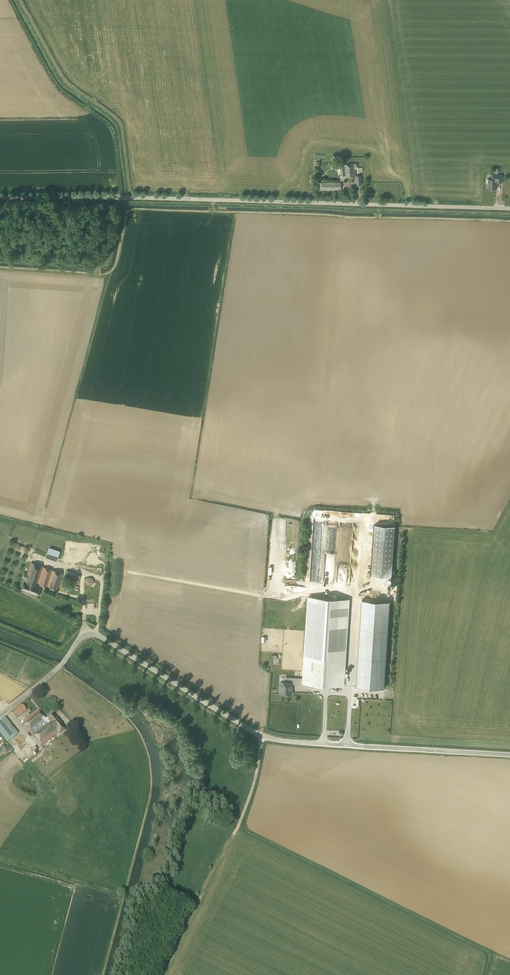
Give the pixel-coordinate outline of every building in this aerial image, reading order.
[(355,176),(355,169),(357,168),(356,164),(344,165),(340,165),(341,176),(345,175),(345,177),(355,176)] [(501,183),(502,175),(492,175),(492,179),(488,179),(487,179),(487,183),(488,184),(488,188),(497,189),(497,183),(501,183)] [(375,524),(371,575),(392,576),(395,526),(375,524)] [(63,573),(31,562),(27,572),(24,571),(22,577),(24,577),(24,580),(25,580),(24,581),(23,581),(21,587),(38,593),(41,585),(57,590),(63,573)] [(78,583),(80,575),(66,570),(64,578),(78,583)] [(344,686),(349,599),(309,597),(303,683),(344,686)] [(388,625),(360,623),(359,641),(387,642),(388,625)] [(292,694),(293,681),(289,680),(288,682),(281,681),(280,694),(284,694),(285,695),(287,695),(288,694),(292,694)] [(18,717),(26,711),(21,705),(13,711),(18,717)] [(46,720),(39,710),(24,722),(44,747),(32,757),(52,781),(71,765),(52,741),(48,744),(47,742),(59,732),(60,734),(66,730),(53,714),(46,720)] [(17,734),(5,718),(0,722),(0,733),(7,742),(17,734)] [(35,744),(28,734),(24,737),(21,733),(13,738),(18,744),(24,739),(30,748),(35,744)] [(0,751),(2,750),(5,754),(9,751),(4,745),(0,747),(0,748),(0,752),(0,751)]
